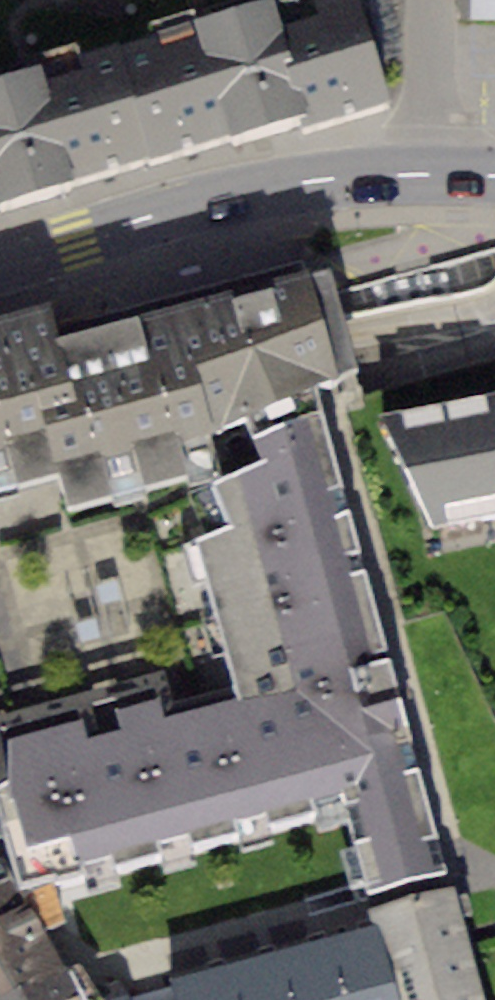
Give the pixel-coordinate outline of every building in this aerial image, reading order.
[(197,17),(230,132),(301,112),(304,124),(392,98),(362,0),(257,0),(197,17)] [(471,19),(494,20),(494,0),(472,0),(471,19)] [(230,132),(197,17),(0,74),(0,201),(230,132)] [(331,265),(309,271),(336,375),(357,370),(331,265)] [(0,313),(0,847),(26,900),(53,887),(347,812),(368,890),(445,871),(315,382),(336,375),(309,271),(56,335),(47,299),(0,313)] [(377,414),(432,527),(494,514),(494,390),(377,414)] [(26,900),(0,847),(0,912),(26,900)] [(0,912),(0,999),(1,999),(67,970),(38,922),(60,916),(53,887),(26,900),(0,912)] [(370,910),(374,924),(394,999),(484,999),(453,888),(370,910)] [(374,924),(327,937),(344,999),(394,999),(374,924)] [(327,937),(274,951),(287,999),(344,999),(327,937)] [(274,951),(224,964),(234,999),(287,999),(274,951)] [(67,970),(1,999),(103,999),(105,999),(83,964),(67,970)] [(224,964),(170,979),(175,999),(176,999),(234,999),(224,964)]
